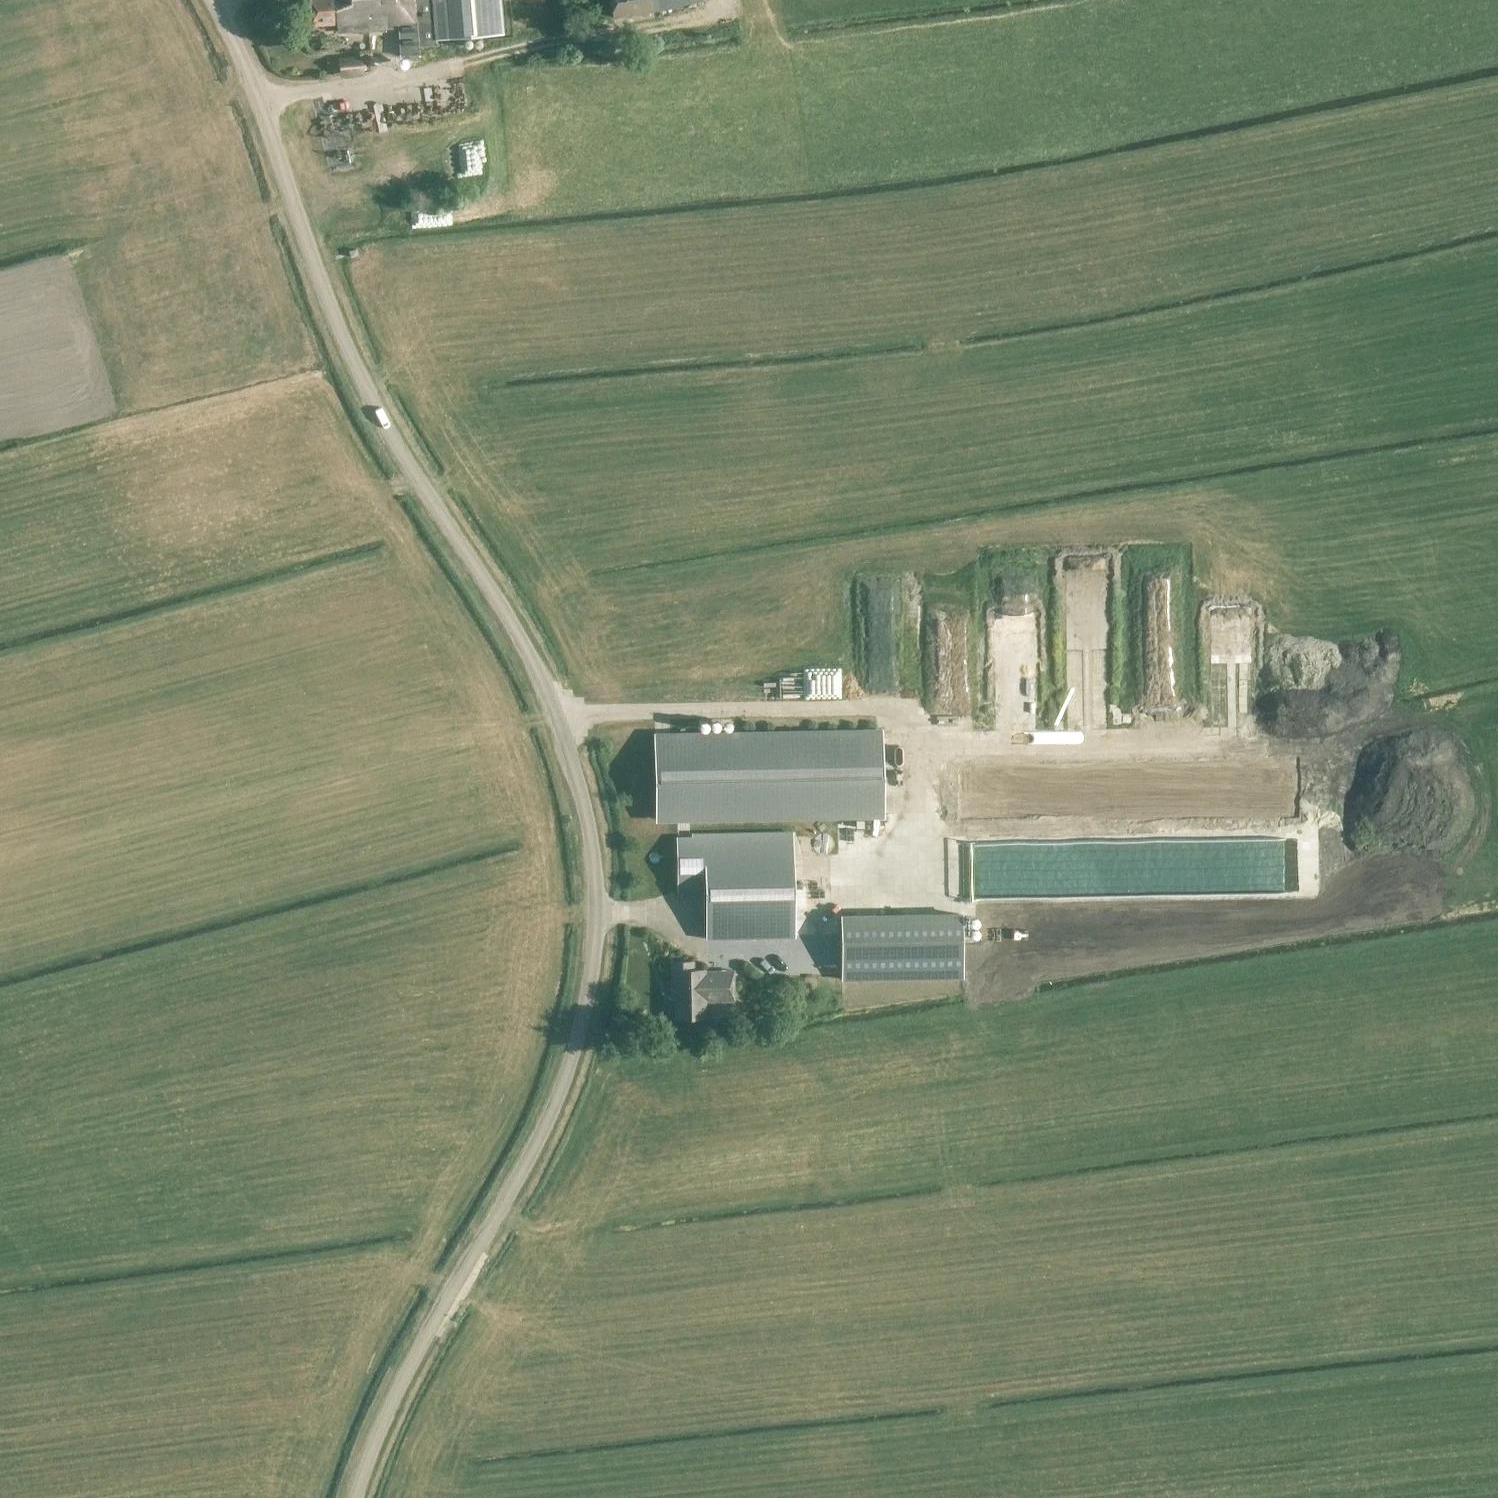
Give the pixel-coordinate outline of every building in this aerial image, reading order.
[(337,30),(398,25),(400,55),(419,53),(418,46),(436,45),(436,39),(503,33),(501,0),(307,0),(308,24),(336,21),(337,30)] [(614,18),(635,14),(636,17),(705,3),(705,0),(610,0),(614,18)] [(400,219),(484,207),(475,146),(433,152),(437,181),(424,183),(423,171),(394,175),(400,219)] [(348,250),(350,255),(357,253),(355,247),(348,250)] [(976,672),(962,673),(964,701),(978,700),(976,672)] [(653,731),(655,821),(691,820),(884,817),(882,727),(763,729),(653,731)] [(792,834),(677,835),(677,890),(705,889),(706,937),(794,935),(792,834)] [(840,977),(961,975),(960,915),(839,917),(840,977)] [(674,1016),(704,1016),(704,999),(732,999),(732,970),(694,970),(694,960),(671,960),(671,988),(674,988),(674,1016)]
